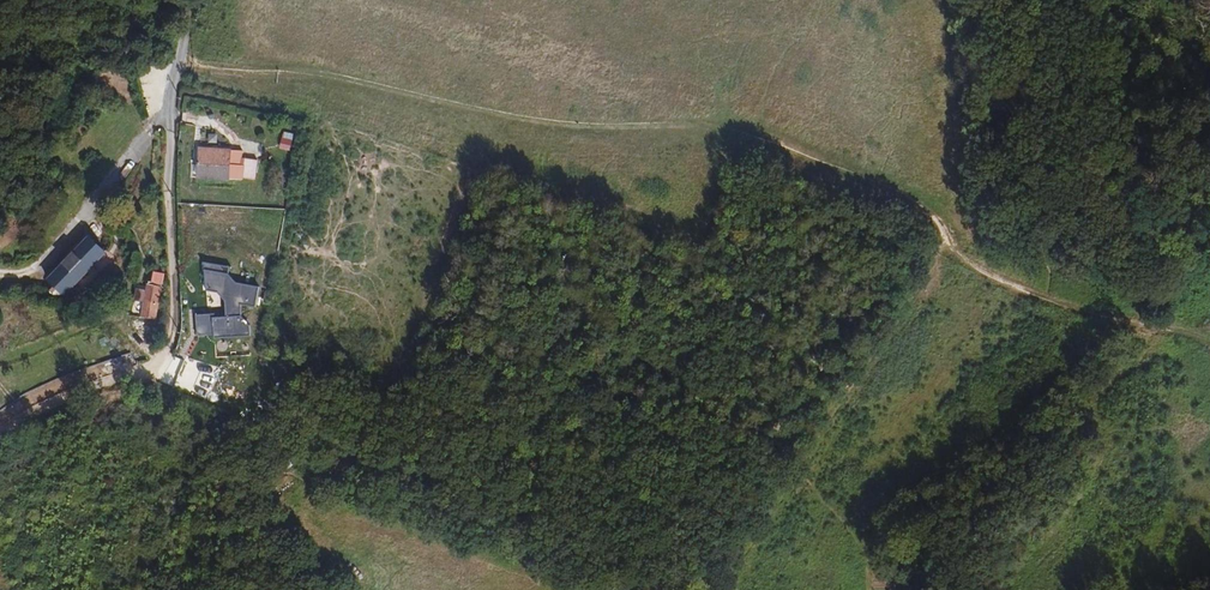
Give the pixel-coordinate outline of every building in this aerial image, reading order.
[(195,181),(239,191),(246,162),(202,152),(195,181)] [(246,162),(239,191),(256,195),(257,191),(271,194),(275,174),(258,171),(259,164),(246,162)] [(65,295),(105,253),(88,237),(48,279),(54,285),(61,292),(65,295)] [(230,277),(206,271),(205,290),(217,293),(225,303),(224,319),(213,318),(213,314),(193,313),(194,334),(210,335),(210,338),(245,339),(245,329),(239,320),(239,307),(253,311),(259,292),(236,286),(230,277)] [(163,283),(165,273),(155,272),(153,281),(163,283)] [(61,292),(54,285),(49,290),(57,297),(61,292)] [(156,320),(162,287),(148,285),(142,317),(156,320)]
